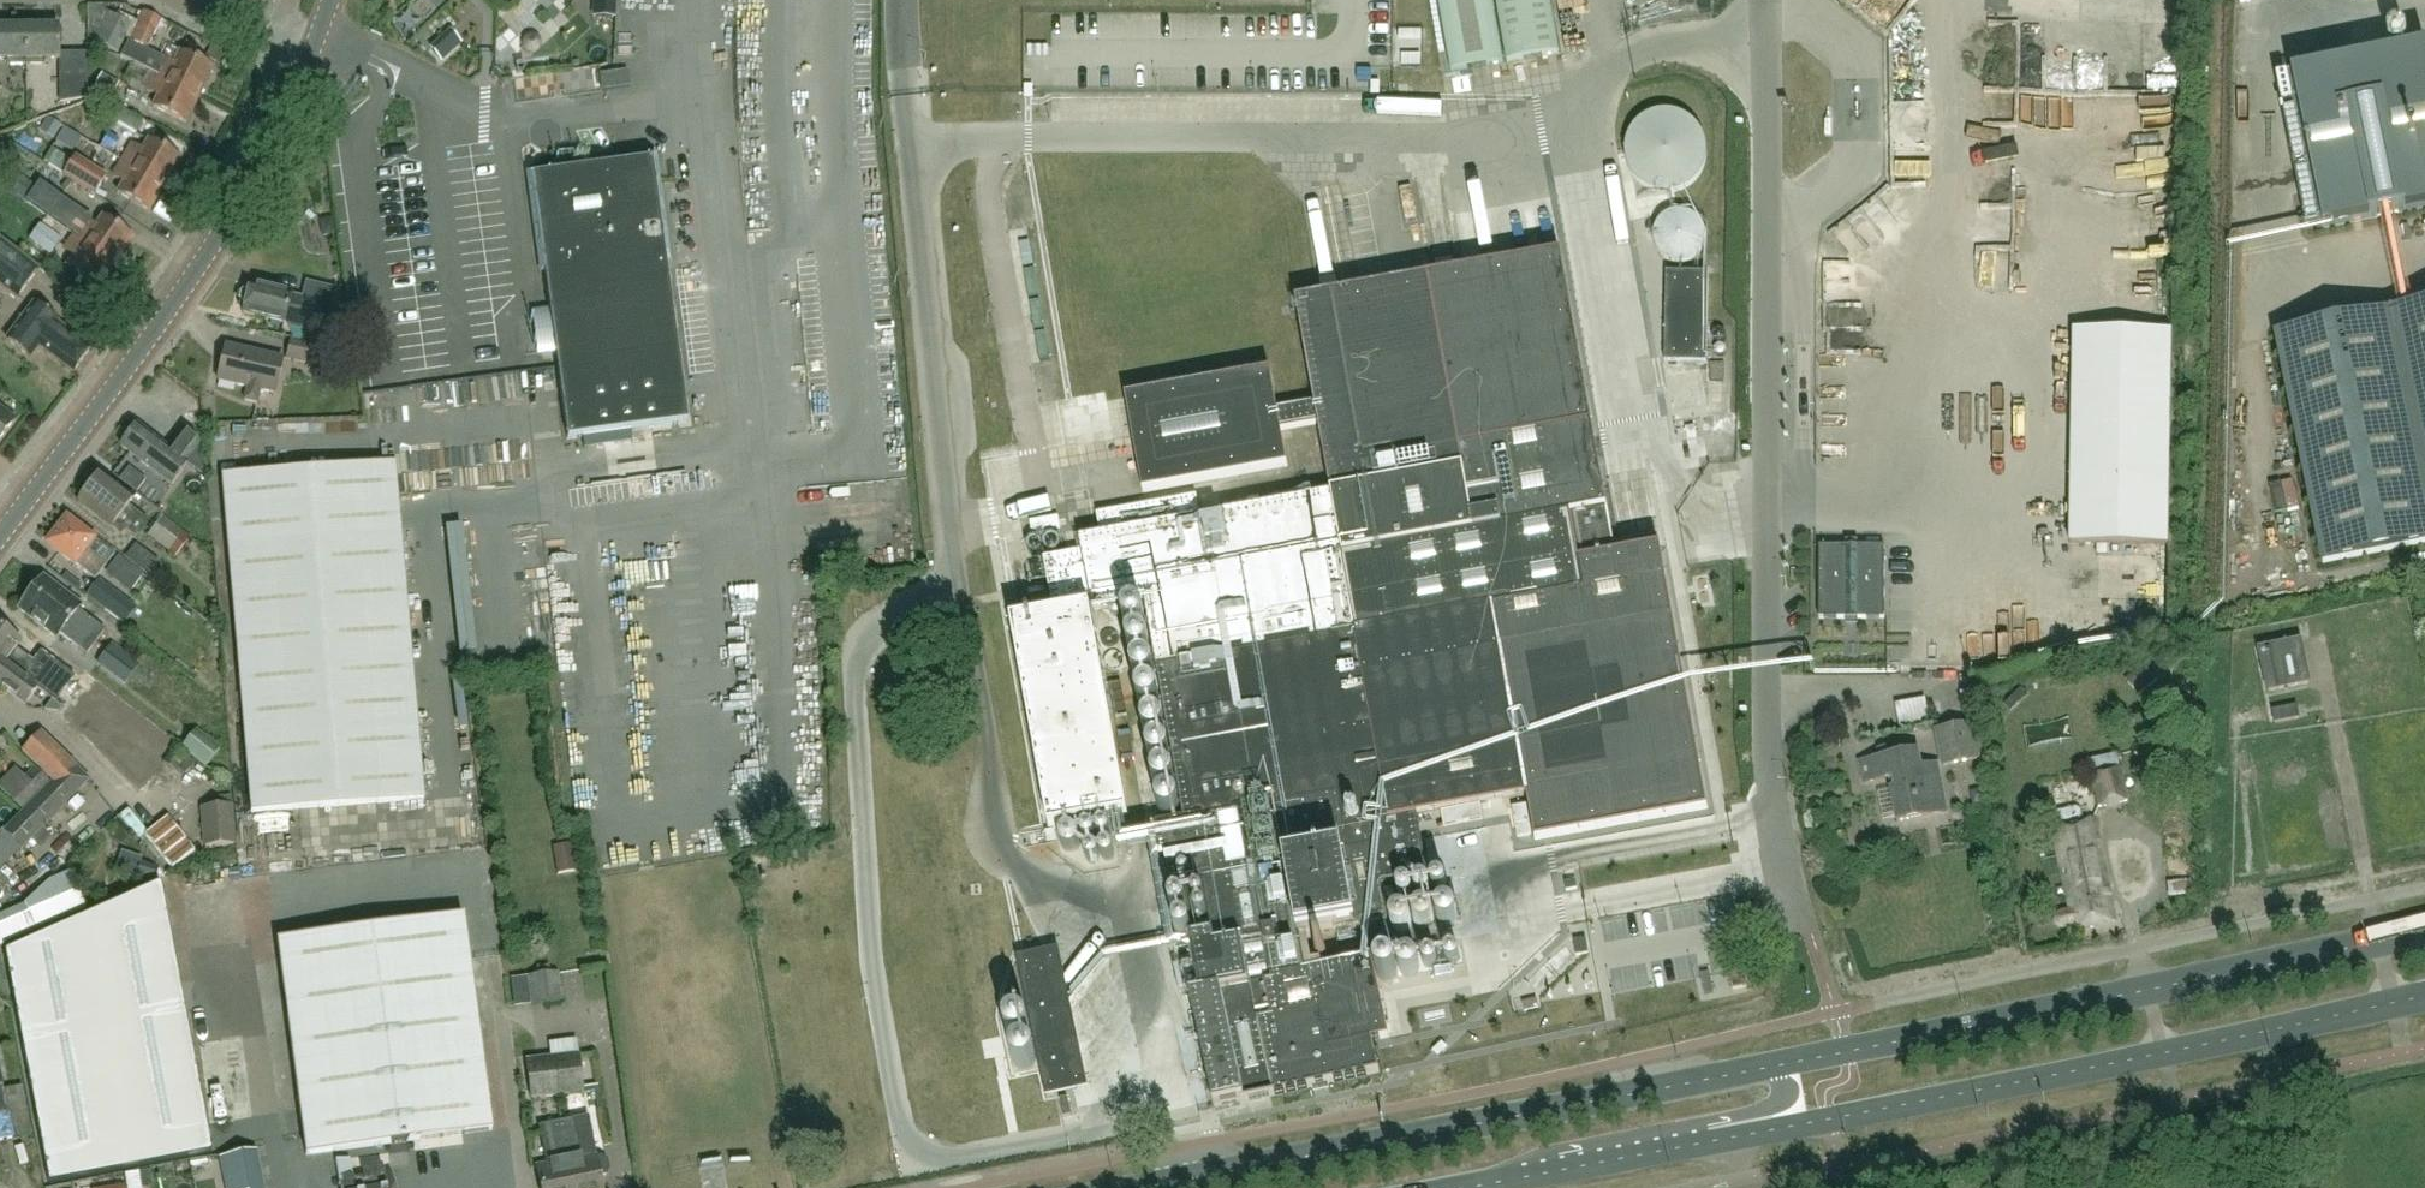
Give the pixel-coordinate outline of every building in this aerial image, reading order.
[(433,0),(415,0),(412,10),(430,14),(433,0)] [(473,6),(467,0),(445,0),(437,9),(455,25),(473,6)] [(526,33),(559,5),(555,0),(498,0),(526,33)] [(594,6),(588,0),(574,0),(589,15),(596,9),(607,20),(616,11),(605,0),(600,0),(594,6)] [(1452,72),(1504,63),(1492,0),(1439,0),(1452,72)] [(1559,53),(1550,0),(1496,0),(1508,62),(1559,53)] [(147,8),(133,37),(156,47),(169,18),(147,8)] [(114,22),(108,19),(97,41),(120,53),(133,26),(116,18),(114,22)] [(26,29),(0,29),(0,61),(7,61),(7,65),(26,65),(26,29)] [(60,29),(26,29),(26,65),(44,65),(44,60),(60,60),(60,29)] [(2158,34),(2128,34),(2127,50),(2158,51),(2158,34)] [(156,75),(200,96),(213,69),(180,53),(175,63),(130,41),(122,57),(156,74),(156,75)] [(2314,52),(2318,67),(2343,60),(2339,45),(2314,52)] [(2424,208),(2424,47),(2292,75),(2310,162),(2311,162),(2316,189),(2316,190),(2324,228),(2371,219),(2424,208)] [(2145,87),(2182,85),(2180,58),(2144,61),(2145,87)] [(2143,85),(2143,59),(2092,59),(2092,85),(2143,85)] [(121,84),(103,74),(95,89),(113,99),(121,84)] [(200,96),(156,75),(148,90),(159,96),(154,107),(186,123),(200,96)] [(88,77),(60,77),(60,104),(88,99),(88,77)] [(145,122),(123,108),(115,121),(137,134),(145,122)] [(1706,164),(1708,152),(1706,139),(1700,128),(1691,119),(1679,113),(1667,111),(1654,113),(1643,119),(1634,128),(1628,139),(1626,152),(1628,164),(1634,176),(1643,185),(1654,190),(1667,192),(1679,190),(1691,185),(1700,176),(1706,164)] [(132,145),(122,160),(165,186),(180,159),(148,141),(142,151),(132,145)] [(554,344),(567,440),(688,424),(653,160),(575,170),(573,153),(559,154),(561,172),(531,176),(551,320),(539,322),(542,346),(554,344)] [(95,195),(106,176),(75,157),(64,176),(95,195)] [(165,186),(122,160),(113,176),(124,182),(117,193),(149,212),(165,186)] [(2081,186),(2088,203),(2101,198),(2094,182),(2081,186)] [(28,202),(74,234),(114,264),(132,239),(103,218),(95,227),(86,221),(88,217),(41,184),(28,202)] [(2129,252),(2146,254),(2152,206),(2149,206),(2151,187),(2127,184),(2121,230),(2132,231),(2129,252)] [(161,202),(155,211),(178,227),(184,218),(161,202)] [(1688,212),(1683,211),(1679,211),(1673,212),(1670,213),(1666,215),(1663,218),(1660,221),(1657,224),(1655,230),(1655,238),(1655,243),(1656,247),(1659,252),(1661,254),(1664,258),(1667,260),(1671,261),(1674,262),(1677,263),(1681,263),(1683,263),(1688,263),(1691,262),(1694,260),(1697,258),(1700,256),(1702,254),(1703,252),(1705,249),(1706,246),(1707,243),(1707,240),(1707,236),(1707,232),(1706,227),(1704,224),(1702,221),(1697,216),(1694,214),(1691,213),(1688,212)] [(1832,228),(1852,258),(1871,244),(1851,215),(1832,228)] [(62,240),(41,225),(29,241),(51,256),(62,240)] [(114,264),(74,234),(64,249),(74,256),(66,266),(96,288),(114,264)] [(38,270),(0,241),(0,286),(17,299),(38,270)] [(1429,876),(1422,841),(1372,850),(1367,827),(1528,797),(1536,843),(1709,811),(1660,549),(1616,557),(1559,255),(1297,303),(1316,404),(1278,411),(1271,372),(1126,399),(1144,494),(1289,467),(1282,432),(1319,425),(1332,495),(1203,520),(1199,497),(1099,515),(1103,538),(1083,542),(1084,553),(1046,560),(1057,616),(1014,624),(1052,831),(1131,816),(1093,610),(1137,602),(1138,610),(1144,613),(1148,613),(1187,824),(1159,829),(1173,905),(1171,909),(1173,913),(1176,916),(1181,915),(1182,923),(1178,925),(1176,929),(1176,934),(1179,939),(1186,940),(1191,937),(1202,996),(1200,996),(1197,998),(1195,1000),(1194,1002),(1194,1005),(1213,1106),(1380,1075),(1374,1042),(1387,1039),(1373,962),(1305,974),(1299,939),(1384,923),(1384,921),(1455,908),(1452,890),(1382,903),(1379,885),(1429,876)] [(1668,274),(1666,364),(1708,365),(1710,275),(1668,274)] [(242,292),(241,292),(239,301),(240,301),(244,306),(242,314),(283,324),(284,323),(325,333),(327,324),(339,327),(340,336),(340,337),(341,336),(337,307),(331,305),(334,290),(306,283),(302,299),(290,296),(290,295),(249,285),(248,289),(242,292)] [(2326,299),(2267,302),(2268,320),(2327,317),(2326,299)] [(39,347),(73,373),(91,349),(57,323),(57,322),(33,304),(6,340),(30,358),(39,347)] [(2275,337),(2323,564),(2424,542),(2424,305),(2275,337)] [(2170,547),(2173,333),(2076,332),(2072,545),(2170,547)] [(321,348),(291,341),(286,361),(316,368),(321,348)] [(273,395),(282,360),(225,346),(216,382),(247,389),(244,402),(256,405),(260,392),(273,395)] [(1601,416),(1613,413),(1603,379),(1591,382),(1601,416)] [(1113,404),(1075,407),(1078,445),(1116,442),(1113,404)] [(14,420),(0,409),(0,438),(14,420)] [(137,425),(136,424),(119,447),(120,447),(121,447),(170,485),(187,463),(185,462),(199,444),(182,431),(168,449),(137,426),(137,425)] [(394,458),(221,470),(248,809),(422,795),(394,458)] [(100,474),(77,504),(110,529),(116,522),(135,537),(146,522),(127,508),(133,499),(100,474)] [(187,535),(164,517),(149,536),(173,554),(187,535)] [(93,539),(66,518),(46,543),(74,565),(76,562),(96,578),(105,567),(85,550),(93,539)] [(1821,548),(1821,620),(1886,620),(1886,548),(1859,548),(1859,542),(1847,542),(1848,548),(1821,548)] [(43,577),(30,593),(94,643),(104,631),(77,611),(81,606),(43,577)] [(99,580),(86,598),(118,623),(132,605),(99,580)] [(2014,618),(2030,617),(2028,585),(2012,586),(2014,618)] [(94,643),(30,593),(18,610),(55,639),(58,635),(85,655),(94,643)] [(2034,618),(2034,643),(2047,643),(2048,618),(2034,618)] [(34,687),(51,700),(70,674),(40,652),(32,663),(14,650),(20,642),(0,627),(0,661),(34,687)] [(1970,664),(1983,663),(1981,630),(1968,631),(1970,664)] [(2302,643),(2260,651),(2269,694),(2310,686),(2302,643)] [(140,667),(112,646),(97,666),(125,687),(140,667)] [(34,687),(0,661),(0,684),(7,690),(6,691),(22,703),(34,687)] [(1153,697),(1147,676),(1131,681),(1137,702),(1153,697)] [(2298,705),(2273,710),(2275,723),(2300,719),(2298,705)] [(1944,767),(1981,761),(1974,722),(1937,728),(1944,767)] [(156,769),(180,755),(162,724),(139,738),(156,769)] [(221,748),(196,730),(182,747),(207,766),(221,748)] [(88,781),(40,734),(22,753),(53,783),(3,833),(21,850),(88,781)] [(1897,822),(1947,812),(1937,764),(1921,768),(1917,751),(1860,763),(1864,785),(1889,780),(1897,822)] [(762,811),(757,752),(741,753),(746,812),(762,811)] [(50,783),(35,768),(7,796),(22,811),(50,783)] [(2093,775),(2101,808),(2129,802),(2121,768),(2093,775)] [(232,806),(202,808),(205,847),(235,844),(232,806)] [(1484,822),(1481,807),(1442,815),(1445,829),(1484,822)] [(1519,840),(1533,838),(1527,808),(1513,811),(1519,840)] [(2061,931),(2077,928),(2077,930),(2115,921),(2093,821),(2084,823),(2081,811),(2077,808),(2058,812),(2055,816),(2058,829),(2052,830),(2070,910),(2058,912),(2056,915),(2055,917),(2054,919),(2055,923),(2056,925),(2057,927),(2059,929),(2061,931)] [(21,850),(3,833),(2,832),(0,835),(0,872),(21,850)] [(122,851),(114,871),(135,879),(136,877),(154,884),(160,867),(142,860),(142,859),(122,851)] [(1587,865),(1590,888),(1603,886),(1600,863),(1587,865)] [(23,905),(0,915),(0,946),(34,931),(85,910),(69,873),(48,882),(23,905)] [(1508,880),(1468,910),(1483,930),(1524,901),(1508,880)] [(1566,882),(1567,890),(1578,888),(1576,880),(1566,882)] [(161,884),(5,953),(49,1185),(212,1154),(161,884)] [(464,916),(277,941),(306,1156),(493,1130),(464,916)] [(1589,954),(1587,939),(1574,941),(1577,956),(1589,954)] [(1742,954),(1728,957),(1734,991),(1748,988),(1742,954)] [(1049,1094),(1074,1089),(1046,955),(1021,960),(1049,1094)] [(1003,968),(983,980),(1010,1022),(1020,1016),(1009,997),(1018,992),(1003,968)] [(1701,974),(1705,995),(1714,993),(1710,972),(1701,974)] [(544,976),(547,1004),(562,1002),(559,974),(544,976)] [(547,1004),(544,976),(529,977),(532,1006),(547,1004)] [(1537,999),(1523,1003),(1525,1012),(1539,1008),(1537,999)] [(243,1026),(202,1031),(215,1140),(256,1135),(243,1026)] [(556,1052),(584,1048),(582,1037),(554,1041),(556,1052)] [(579,1054),(553,1058),(558,1096),(584,1093),(579,1054)] [(553,1058),(526,1061),(532,1100),(558,1096),(553,1058)] [(9,1114),(9,1087),(0,1087),(0,1114),(9,1114)] [(1068,1097),(1061,1099),(1064,1117),(1072,1116),(1068,1097)] [(574,1120),(559,1123),(571,1187),(602,1187),(599,1177),(605,1176),(609,1171),(607,1160),(602,1157),(596,1158),(588,1118),(574,1120)] [(559,1123),(540,1127),(547,1164),(537,1166),(541,1187),(571,1187),(559,1123)] [(258,1150),(221,1157),(228,1187),(265,1187),(258,1150)] [(729,1160),(709,1159),(708,1175),(728,1176),(729,1160)] [(391,1173),(383,1175),(381,1166),(360,1169),(362,1178),(352,1180),(349,1161),(336,1163),(340,1187),(393,1187),(391,1173)]
